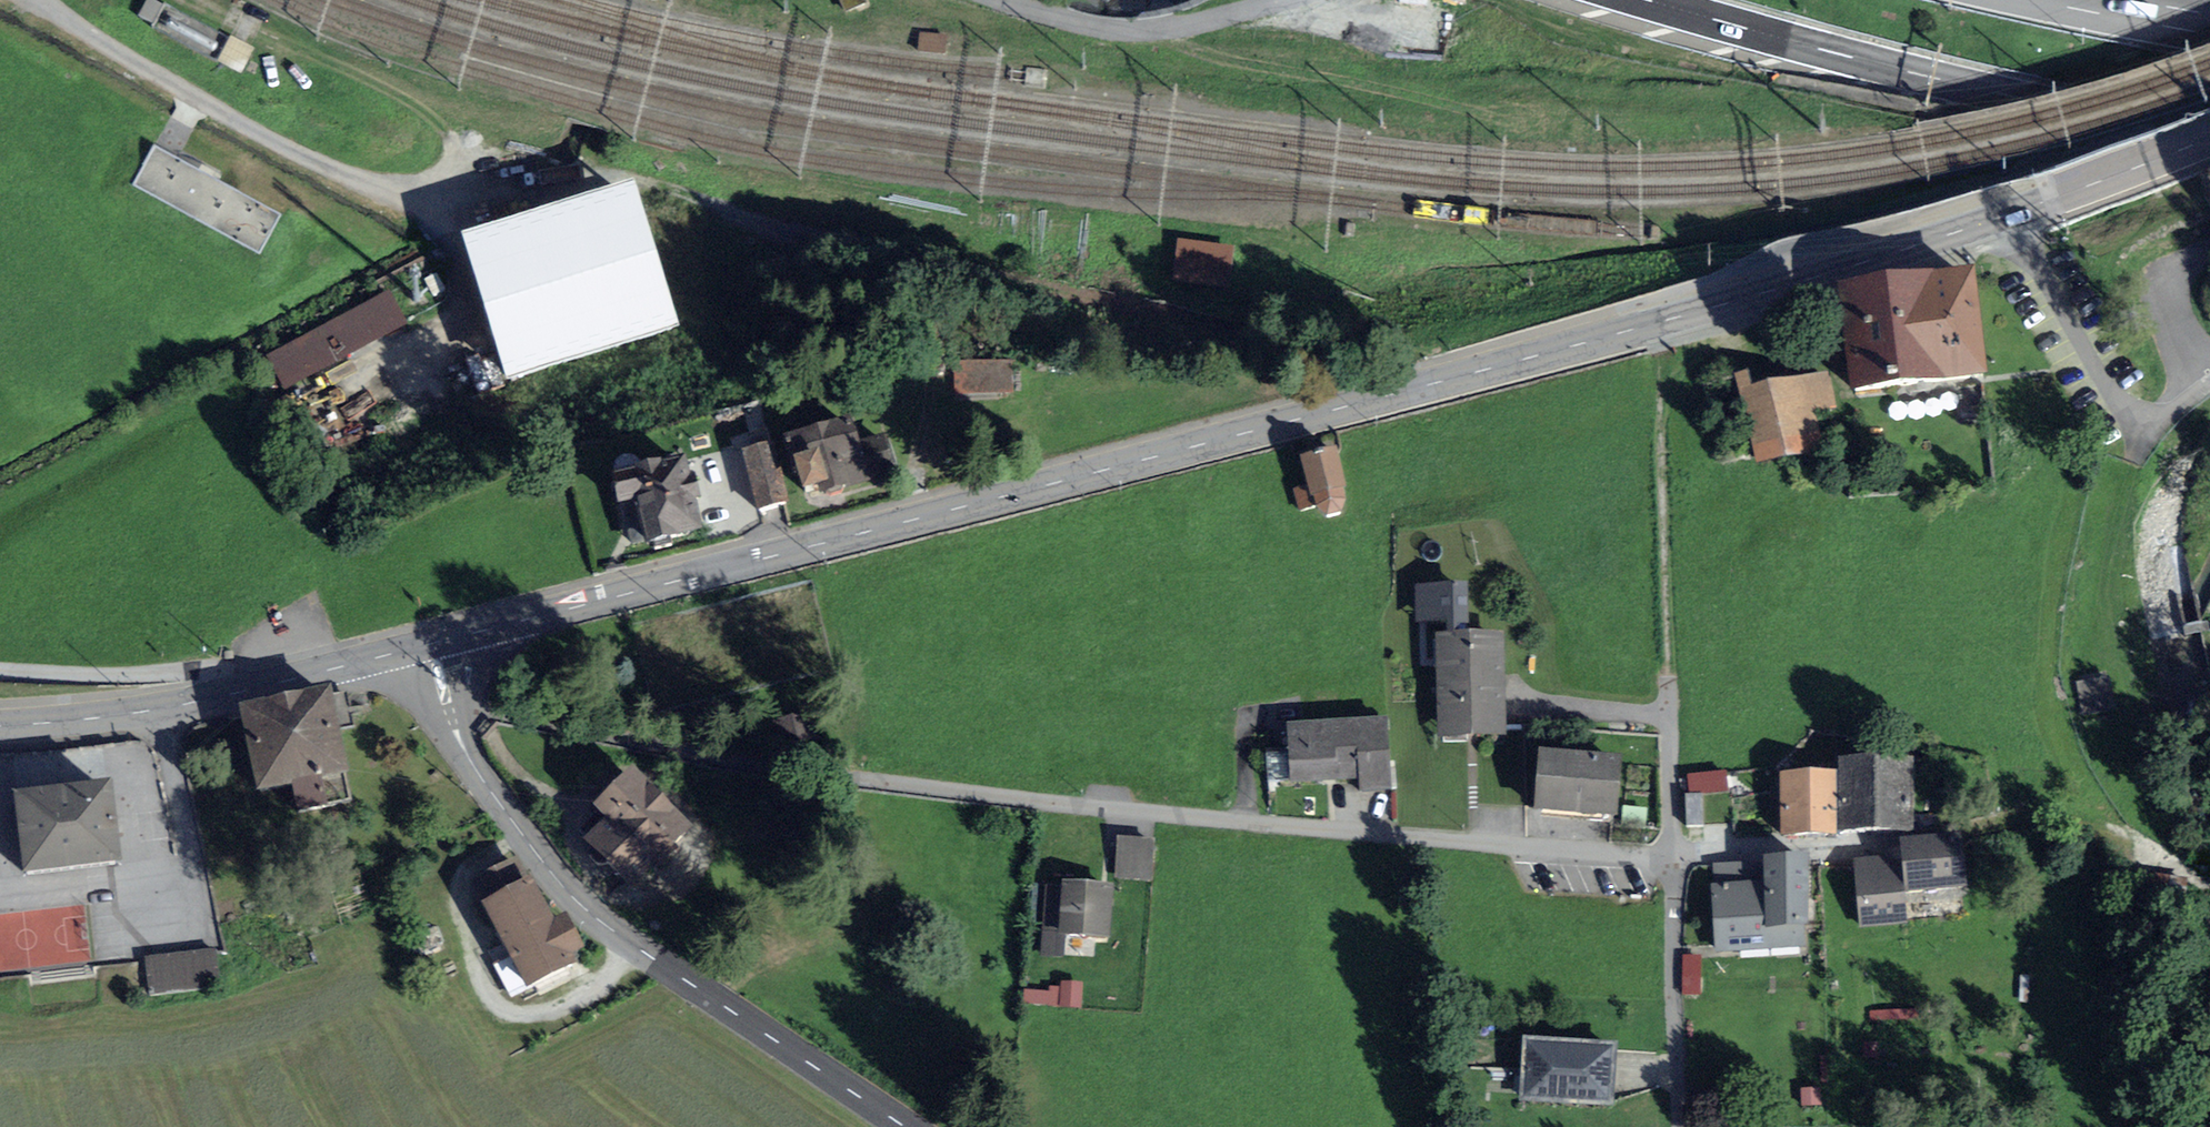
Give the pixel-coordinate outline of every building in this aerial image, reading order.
[(920,32),(917,52),(945,56),(948,36),(920,32)] [(677,334),(633,189),(458,242),(502,387),(677,334)] [(1971,281),(1851,291),(1859,391),(1979,381),(1971,281)] [(390,290),(266,358),(285,393),(410,325),(390,290)] [(1830,374),(1739,394),(1755,468),(1824,452),(1816,414),(1838,409),(1830,374)] [(869,478),(852,421),(786,440),(803,497),(869,478)] [(774,445),(742,453),(757,514),(788,506),(774,445)] [(1336,451),(1300,459),(1307,487),(1294,491),(1300,510),(1318,507),(1319,512),(1327,520),(1342,514),(1346,502),(1343,491),(1346,490),(1336,451)] [(691,459),(611,477),(627,549),(707,532),(691,459)] [(1502,634),(1437,636),(1440,738),(1505,736),(1502,634)] [(2110,673),(2076,679),(2083,721),(2117,716),(2110,673)] [(349,777),(332,693),(243,710),(259,795),(349,777)] [(1387,719),(1289,724),(1292,783),(1359,779),(1359,791),(1390,789),(1387,719)] [(1618,761),(1541,755),(1536,813),(1614,820),(1618,761)] [(1837,762),(1837,776),(1838,835),(1914,834),(1913,762),(1837,762)] [(692,833),(638,772),(595,811),(606,823),(579,846),(623,895),(692,833)] [(1837,776),(1780,777),(1780,841),(1838,840),(1838,835),(1837,776)] [(113,788),(9,794),(14,870),(117,864),(113,788)] [(1150,838),(1121,836),(1118,876),(1146,878),(1150,838)] [(1962,838),(1900,842),(1901,856),(1854,860),(1859,931),(1908,927),(1906,894),(1966,890),(1962,838)] [(1763,884),(1713,886),(1715,953),(1811,950),(1808,859),(1762,860),(1763,884)] [(556,924),(534,882),(481,909),(525,992),(575,966),(570,956),(584,949),(568,918),(556,924)] [(1112,887),(1043,883),(1041,940),(1110,943),(1112,887)] [(210,955),(145,964),(150,1004),(216,995),(210,955)] [(1071,983),(1044,981),(1042,995),(1085,1000),(1088,968),(1072,967),(1071,983)] [(1618,1048),(1524,1042),(1520,1102),(1614,1108),(1618,1048)]
